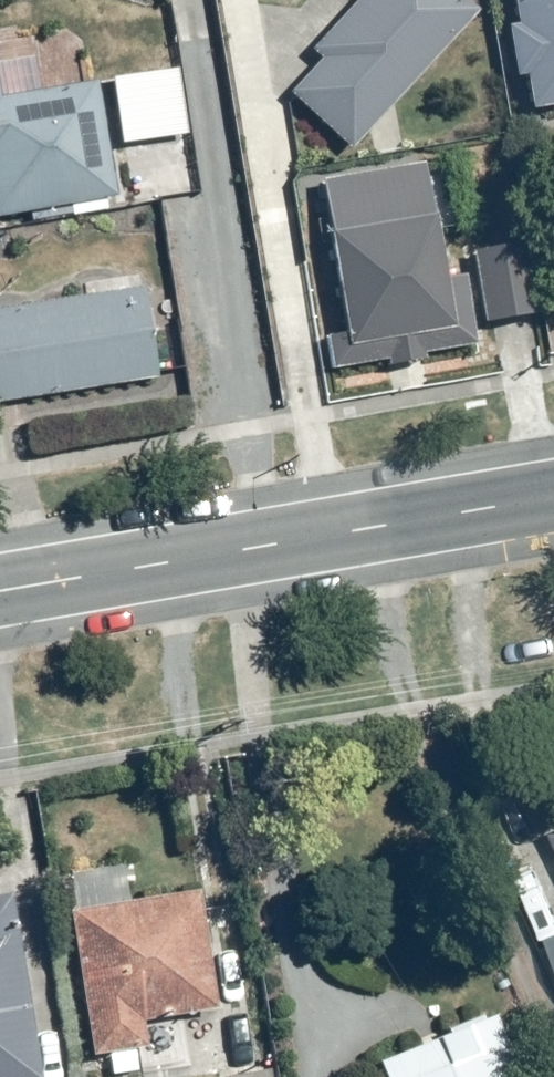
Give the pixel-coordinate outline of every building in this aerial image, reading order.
[(346,152),(475,15),(459,0),(360,0),(311,51),(321,59),(287,98),(346,152)] [(529,115),(553,110),(553,0),(509,0),(529,115)] [(172,43),(107,48),(113,114),(177,110),(172,43)] [(93,84),(0,100),(0,220),(112,201),(93,84)] [(319,187),(341,349),(451,331),(425,166),(319,187)] [(0,311),(0,406),(155,382),(140,290),(0,311)] [(196,885),(65,905),(88,1057),(143,1048),(139,1020),(215,1009),(196,885)] [(0,916),(0,1076),(33,1076),(15,914),(0,916)] [(544,944),(553,967),(553,939),(544,944)] [(486,1015),(374,1062),(380,1076),(512,1076),(486,1015)] [(223,1072),(223,1076),(272,1076),(271,1068),(223,1072)]
